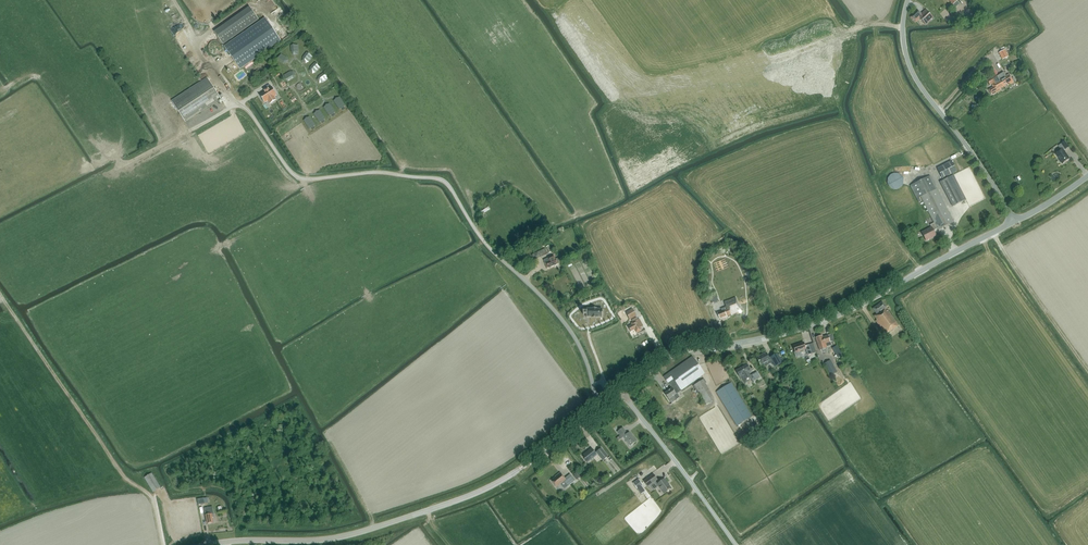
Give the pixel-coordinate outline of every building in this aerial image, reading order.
[(258,19),(250,8),(215,33),(223,44),(258,19)] [(922,14),(918,10),(911,17),(916,22),(920,18),(921,19),(925,24),(933,17),(926,10),(922,14)] [(225,47),(239,68),(280,40),(266,19),(225,47)] [(213,55),(215,55),(216,55),(217,55),(218,54),(219,54),(220,53),(221,52),(222,51),(222,50),(222,49),(223,48),(222,47),(222,45),(222,44),(221,43),(220,42),(219,42),(218,41),(217,41),(216,41),(215,41),(213,41),(212,42),(211,42),(210,43),(210,44),(209,45),(209,46),(208,47),(208,48),(209,50),(209,51),(210,52),(210,53),(211,53),(212,54),(213,55)] [(1008,56),(1004,49),(998,53),(1002,59),(1008,56)] [(1009,74),(1006,76),(1004,72),(997,76),(997,77),(999,80),(1000,80),(1004,86),(1007,84),(1008,86),(1014,82),(1015,81),(1014,78),(1012,79),(1009,74)] [(992,85),(993,87),(989,90),(992,95),(1001,90),(1000,89),(1004,86),(1000,80),(999,80),(997,77),(997,76),(996,75),(986,80),(989,85),(992,84),(992,85)] [(171,101),(185,122),(221,99),(207,78),(171,101)] [(277,95),(271,87),(265,91),(265,92),(260,96),(265,103),(268,101),(270,104),(276,100),(274,97),(277,95)] [(1061,162),(1062,164),(1070,159),(1064,150),(1065,149),(1066,150),(1069,147),(1065,141),(1058,146),(1061,150),(1055,154),(1060,160),(1059,161),(1060,162),(1061,162)] [(942,178),(957,171),(952,161),(937,169),(942,178)] [(897,174),(895,173),(893,174),(891,175),(890,176),(888,178),(888,180),(888,182),(888,183),(888,184),(889,186),(890,187),(891,188),(893,189),(895,189),(897,189),(899,188),(901,187),(902,186),(903,184),(903,183),(903,181),(903,179),(902,177),(901,176),(899,174),(897,174)] [(940,182),(953,206),(966,200),(953,175),(940,182)] [(954,222),(937,189),(930,176),(910,186),(917,199),(921,197),(934,223),(930,225),(931,227),(922,232),(926,241),(936,236),(933,231),(937,229),(938,230),(954,222)] [(547,254),(545,249),(531,255),(534,260),(547,254)] [(547,268),(557,264),(554,256),(544,260),(547,268)] [(724,292),(731,291),(729,280),(722,282),(724,292)] [(731,316),(741,312),(736,298),(724,302),(726,307),(721,309),(722,311),(717,313),(719,319),(730,314),(731,316)] [(885,334),(898,325),(888,311),(886,311),(885,309),(886,308),(882,302),(873,309),(877,314),(874,316),(877,320),(876,321),(885,334)] [(603,316),(603,311),(602,311),(602,309),(597,309),(597,308),(592,308),(592,309),(586,308),(586,311),(584,311),(583,311),(583,314),(584,314),(586,314),(586,315),(586,317),(592,317),(592,318),(597,318),(597,317),(602,317),(602,316),(603,316)] [(633,317),(630,310),(625,312),(629,320),(633,317)] [(640,327),(642,325),(639,319),(638,320),(636,318),(632,320),(633,323),(632,323),(632,325),(628,326),(631,332),(633,330),(635,333),(636,333),(637,333),(642,330),(640,327)] [(816,338),(820,350),(827,348),(827,347),(831,345),(830,342),(834,341),(832,334),(828,335),(822,337),(822,336),(816,338)] [(808,355),(812,354),(809,344),(805,346),(803,342),(793,346),(795,352),(794,352),(796,357),(802,355),(800,351),(806,349),(808,355)] [(774,367),(782,363),(777,353),(769,358),(766,353),(757,358),(761,365),(763,363),(765,366),(772,362),(774,367)] [(677,394),(705,374),(693,356),(664,377),(672,388),(664,393),(671,403),(677,400),(676,399),(679,397),(677,394)] [(837,372),(830,360),(824,364),(831,376),(837,372)] [(748,373),(751,371),(747,364),(736,370),(740,378),(741,377),(745,383),(749,381),(749,380),(751,379),(752,382),(760,377),(757,372),(750,376),(748,373)] [(704,378),(692,386),(697,393),(698,392),(706,404),(713,399),(710,392),(705,383),(706,383),(704,378)] [(737,425),(751,417),(731,383),(716,392),(737,425)] [(617,432),(622,438),(623,437),(630,446),(636,441),(629,432),(627,434),(623,428),(617,432)] [(603,461),(608,457),(601,448),(596,452),(595,453),(591,448),(582,456),(588,463),(598,455),(603,461)] [(582,475),(578,472),(573,476),(576,480),(582,475)] [(144,478),(153,492),(161,488),(152,473),(144,478)] [(570,474),(568,476),(565,479),(560,473),(556,476),(557,476),(551,481),(556,487),(563,482),(567,487),(575,481),(570,474)] [(664,494),(671,488),(664,479),(657,484),(655,481),(657,480),(653,474),(644,481),(648,487),(650,485),(654,489),(658,486),(664,494)] [(638,479),(633,483),(637,489),(641,494),(645,492),(641,486),(643,485),(638,479)] [(205,509),(206,515),(207,524),(213,523),(212,518),(215,517),(214,513),(213,508),(205,509)]
